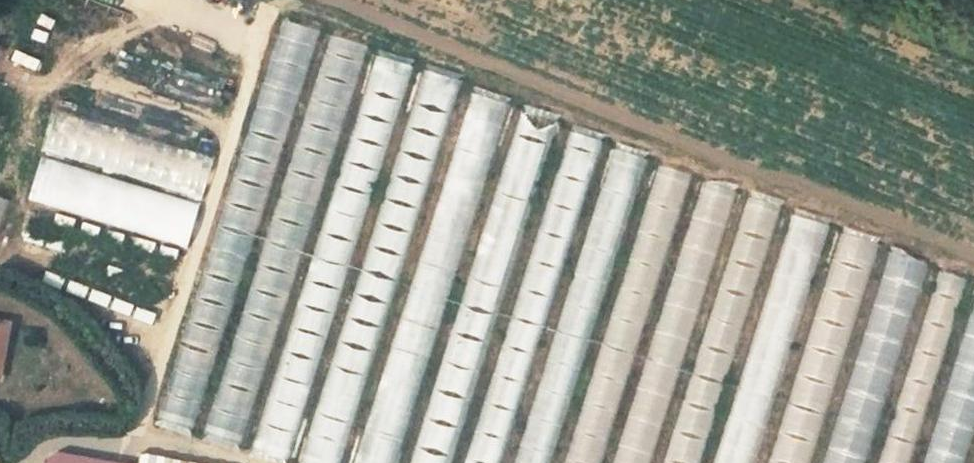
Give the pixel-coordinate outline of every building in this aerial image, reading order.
[(166,428),(252,449),(250,456),(279,462),(353,462),(452,69),(418,61),(419,57),(367,44),(368,40),(320,28),(321,23),(271,11),(166,428)] [(365,462),(460,462),(549,112),(511,102),(511,101),(461,88),(365,462)] [(52,112),(30,207),(193,246),(216,151),(52,112)] [(600,132),(566,122),(468,462),(504,462),(600,132)] [(643,148),(609,139),(519,462),(555,462),(643,148)] [(690,167),(656,158),(566,462),(604,462),(690,167)] [(735,182),(699,171),(615,462),(653,462),(735,182)] [(666,462),(702,462),(780,197),(746,187),(666,462)] [(11,199),(0,195),(0,227),(11,199)] [(827,221),(788,210),(714,462),(757,462),(827,221)] [(772,462),(814,462),(872,233),(833,223),(772,462)] [(923,254),(883,244),(825,462),(867,462),(923,254)] [(90,273),(87,289),(113,293),(117,266),(98,263),(96,274),(90,273)] [(973,428),(973,282),(970,281),(972,273),(933,263),(879,462),(964,462),(973,428)] [(1,366),(8,324),(0,322),(0,366),(1,366)]
